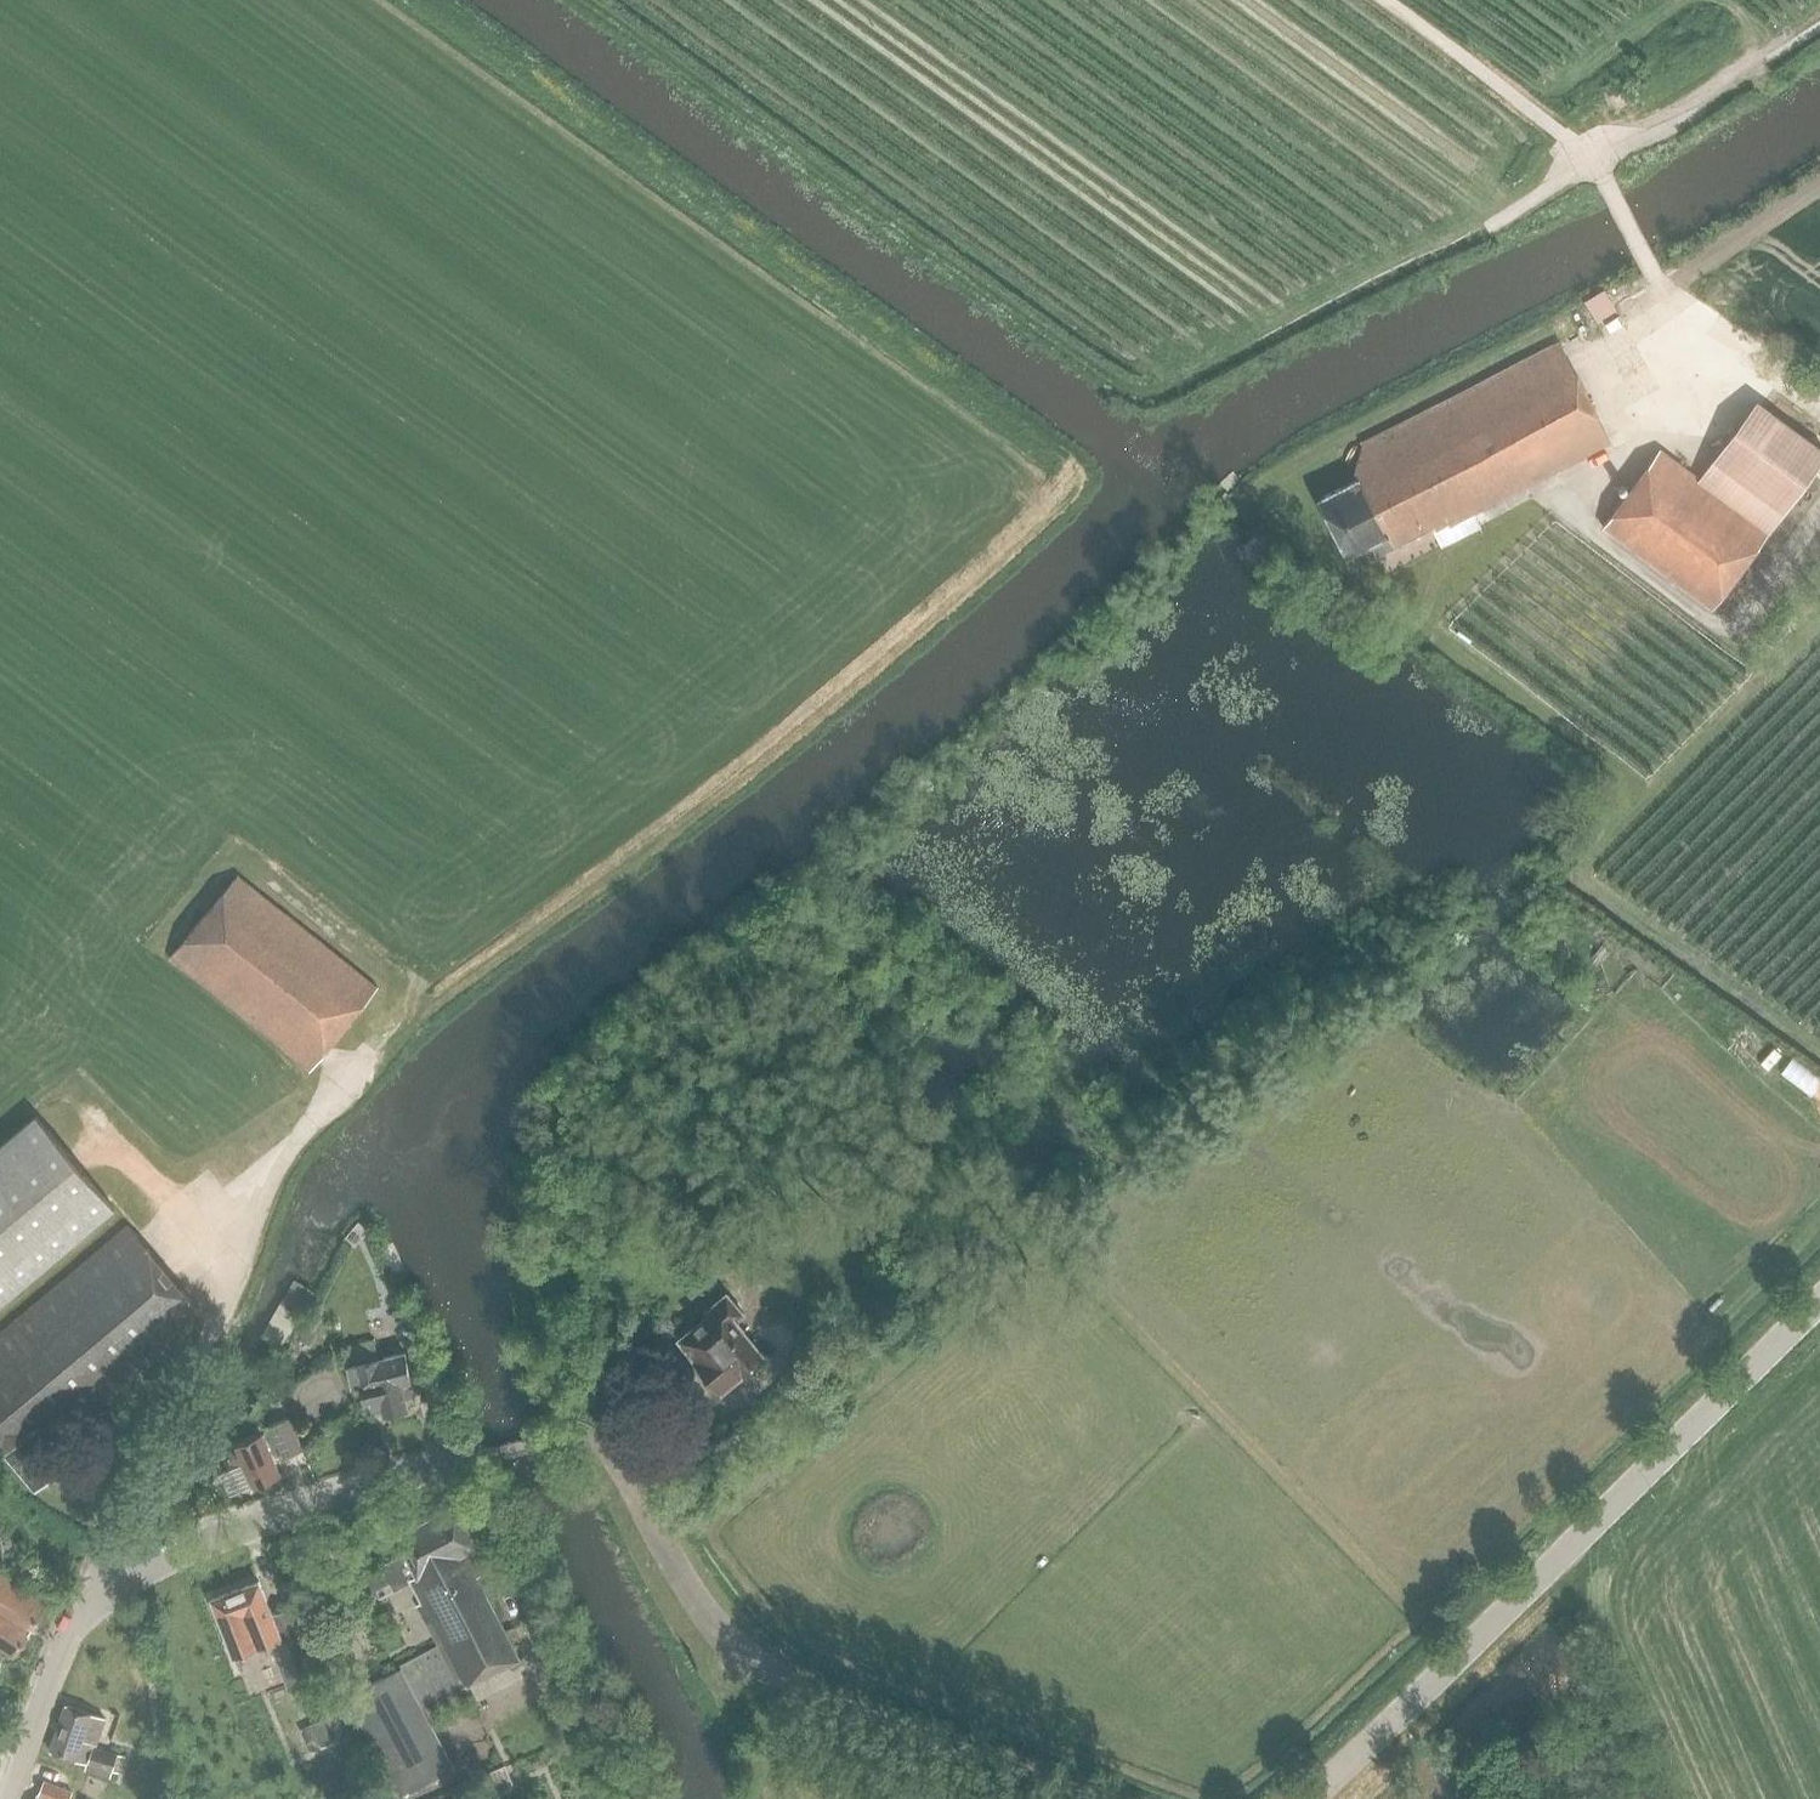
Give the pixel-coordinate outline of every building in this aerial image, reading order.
[(1590,299),(1603,319),(1623,306),(1610,286),(1590,299)] [(1448,526),(1610,443),(1560,344),(1361,446),(1354,473),(1358,480),(1320,499),(1349,555),(1371,543),(1377,555),(1432,526),(1434,530),(1447,523),(1448,526)] [(1602,527),(1712,609),(1819,462),(1819,449),(1755,401),(1698,479),(1660,450),(1602,527)] [(312,1072),(379,989),(237,875),(171,958),(312,1072)] [(182,913),(171,931),(185,939),(196,921),(182,913)] [(0,1150),(0,1307),(114,1211),(39,1118),(0,1150)] [(205,1318),(130,1228),(0,1337),(0,1444),(35,1487),(59,1467),(43,1447),(61,1433),(63,1436),(205,1318)] [(758,1359),(762,1356),(743,1332),(744,1331),(735,1320),(743,1314),(726,1293),(705,1311),(708,1315),(679,1339),(722,1391),(759,1360),(758,1359)] [(404,1398),(414,1396),(404,1354),(378,1360),(373,1341),(343,1348),(348,1367),(347,1367),(352,1388),(360,1386),(364,1402),(370,1401),(372,1411),(382,1408),(384,1416),(407,1410),(404,1398)] [(284,1459),(300,1451),(287,1421),(270,1428),(284,1459)] [(254,1490),(280,1476),(262,1435),(235,1447),(239,1456),(231,1460),(245,1491),(253,1487),(254,1490)] [(470,1549),(477,1545),(455,1504),(396,1535),(407,1555),(399,1559),(392,1560),(379,1567),(375,1568),(370,1568),(367,1566),(360,1584),(375,1590),(377,1589),(377,1590),(408,1574),(423,1605),(418,1608),(438,1644),(399,1665),(400,1668),(351,1694),(401,1794),(454,1766),(423,1706),(461,1687),(462,1688),(520,1658),(476,1575),(482,1572),(470,1549)] [(45,1605),(0,1575),(0,1648),(12,1657),(45,1605)] [(288,1687),(315,1677),(289,1608),(271,1614),(259,1582),(211,1600),(233,1656),(271,1642),(288,1687)] [(119,1773),(124,1757),(93,1747),(94,1743),(96,1744),(105,1718),(65,1705),(50,1752),(89,1764),(87,1769),(110,1776),(112,1771),(119,1773)] [(323,1719),(310,1725),(321,1748),(334,1742),(323,1719)] [(72,1794),(43,1783),(38,1796),(37,1795),(36,1798),(70,1798),(72,1794)]
